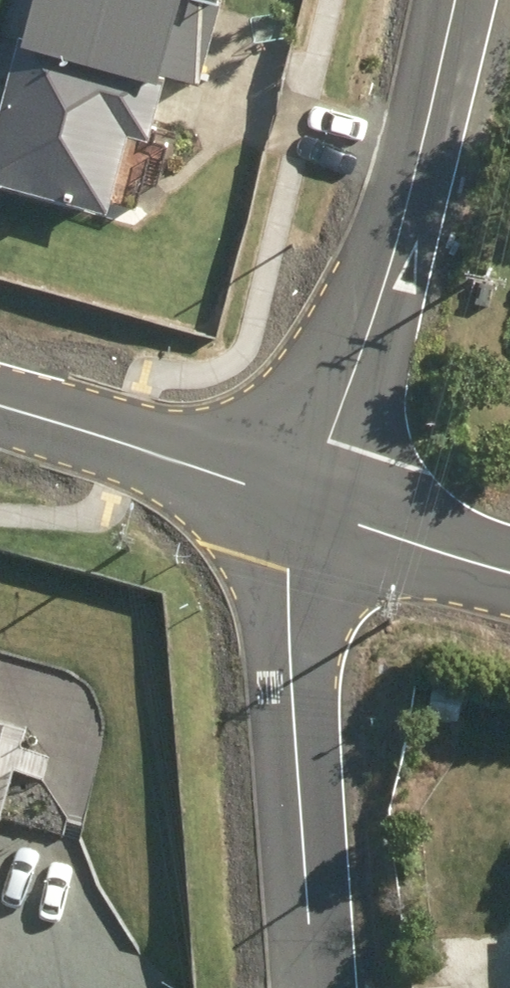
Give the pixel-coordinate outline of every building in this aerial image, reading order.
[(0,104),(0,190),(100,218),(104,204),(132,212),(140,183),(154,187),(165,147),(143,141),(158,88),(149,85),(152,74),(195,86),(216,11),(177,0),(29,0),(0,104)] [(32,733),(0,725),(0,861),(32,733)] [(12,865),(0,862),(0,911),(12,865)]
